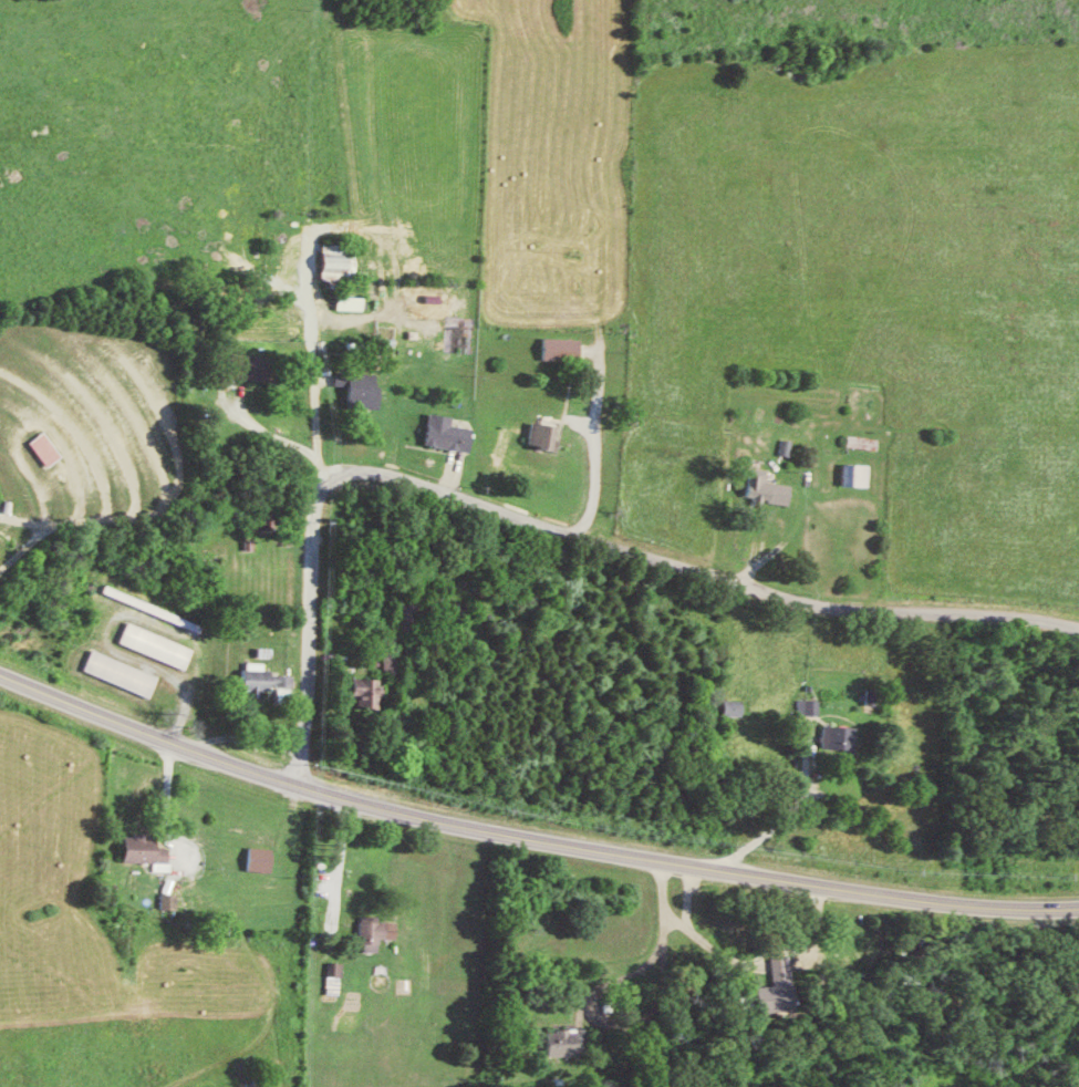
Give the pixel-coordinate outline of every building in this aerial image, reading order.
[(345,280),(345,272),(361,273),(362,251),(351,250),(351,244),(327,243),(326,279),(345,280)] [(417,317),(462,318),(463,284),(418,284),(417,317)] [(369,309),(369,295),(342,296),(342,310),(369,309)] [(583,338),(547,337),(547,359),(583,360),(583,338)] [(273,379),(274,355),(241,354),(240,378),(273,379)] [(381,373),(340,372),(340,385),(353,385),(353,407),(385,408),(386,385),(381,385),(381,373)] [(459,415),(434,412),(429,443),(475,450),(478,428),(457,425),(459,415)] [(561,449),(562,438),(556,438),(558,424),(535,421),(533,446),(561,449)] [(33,442),(51,466),(66,455),(48,431),(33,442)] [(879,450),(881,438),(850,434),(848,446),(879,450)] [(871,486),(872,463),(844,463),(844,485),(871,486)] [(771,469),(752,467),(749,500),(791,504),(793,484),(770,481),(771,469)] [(162,615),(180,620),(182,615),(164,609),(162,615)] [(198,648),(131,622),(123,642),(190,668),(198,648)] [(87,671),(154,697),(162,676),(95,650),(87,671)] [(388,672),(402,673),(403,654),(388,654),(388,672)] [(298,674),(268,673),(269,662),(247,662),(246,690),(259,690),(258,697),(266,697),(266,690),(298,690),(298,674)] [(354,695),(361,696),(361,707),(381,708),(382,695),(390,695),(390,680),(355,678),(354,695)] [(805,714),(826,715),(826,700),(806,699),(805,714)] [(748,716),(749,700),(730,700),(730,715),(748,716)] [(829,749),(863,750),(864,727),(830,725),(829,749)] [(157,862),(157,871),(173,871),(173,848),(157,848),(157,833),(125,834),(125,862),(157,862)] [(274,871),(275,848),(252,847),(251,870),(274,871)] [(180,909),(181,894),(165,893),(164,909),(180,909)] [(363,943),(368,943),(368,951),(382,951),(382,938),(386,938),(387,916),(364,915),(363,943)] [(775,956),(776,985),(759,986),(761,1013),(797,1012),(795,955),(775,956)] [(347,963),(333,962),(331,994),(345,995),(347,963)] [(590,1029),(550,1030),(551,1056),(591,1055),(590,1029)]
